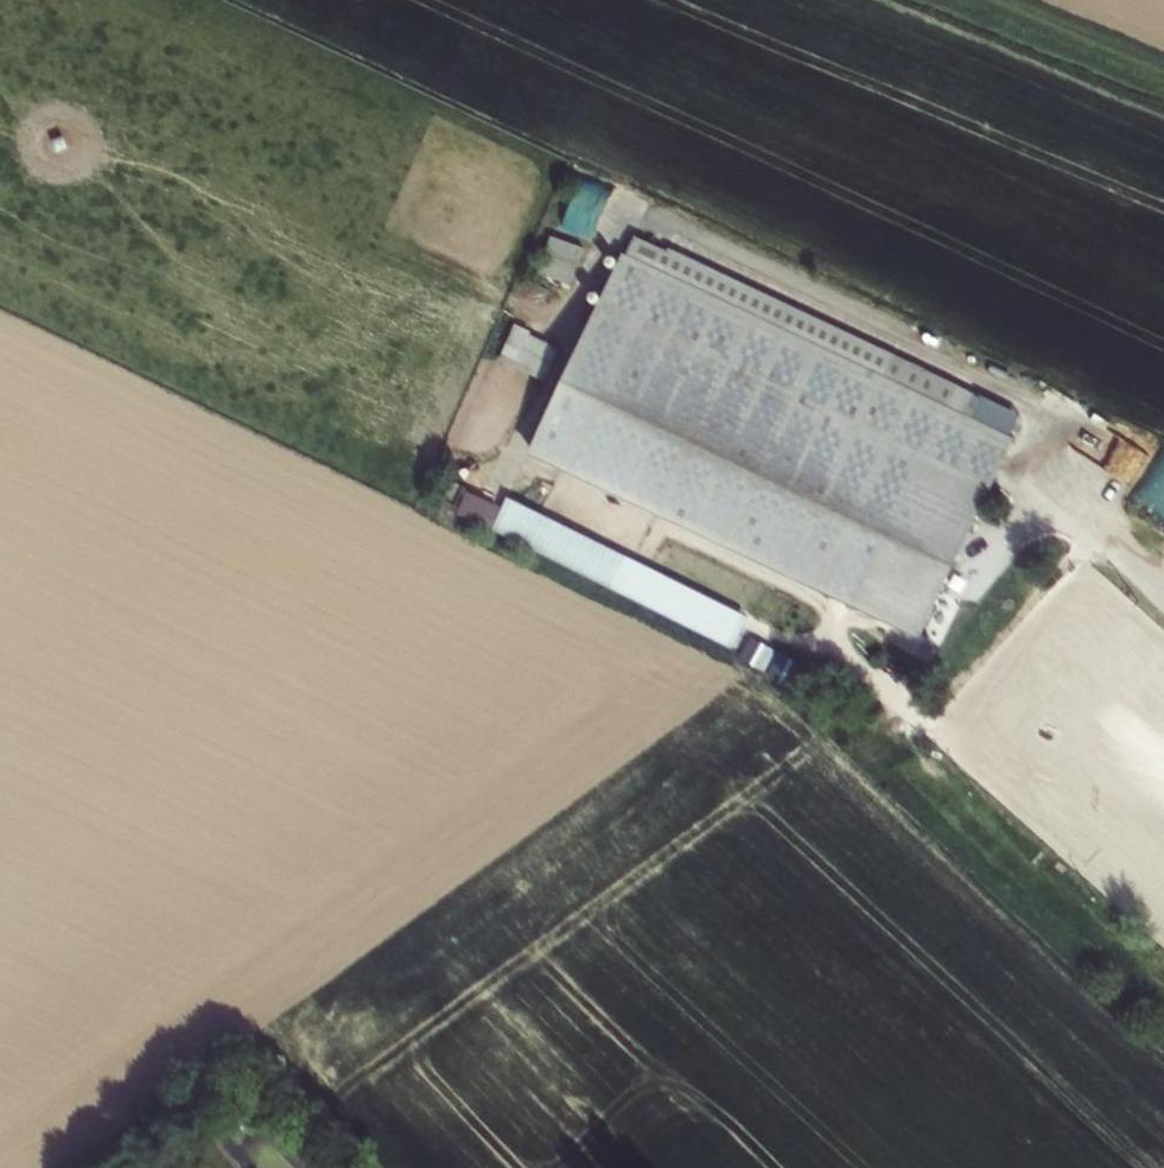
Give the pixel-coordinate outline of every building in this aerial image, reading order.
[(620,246),(525,444),(846,597),(915,452),(980,483),(1006,430),(620,246)] [(846,597),(911,628),(980,483),(915,452),(846,597)]
